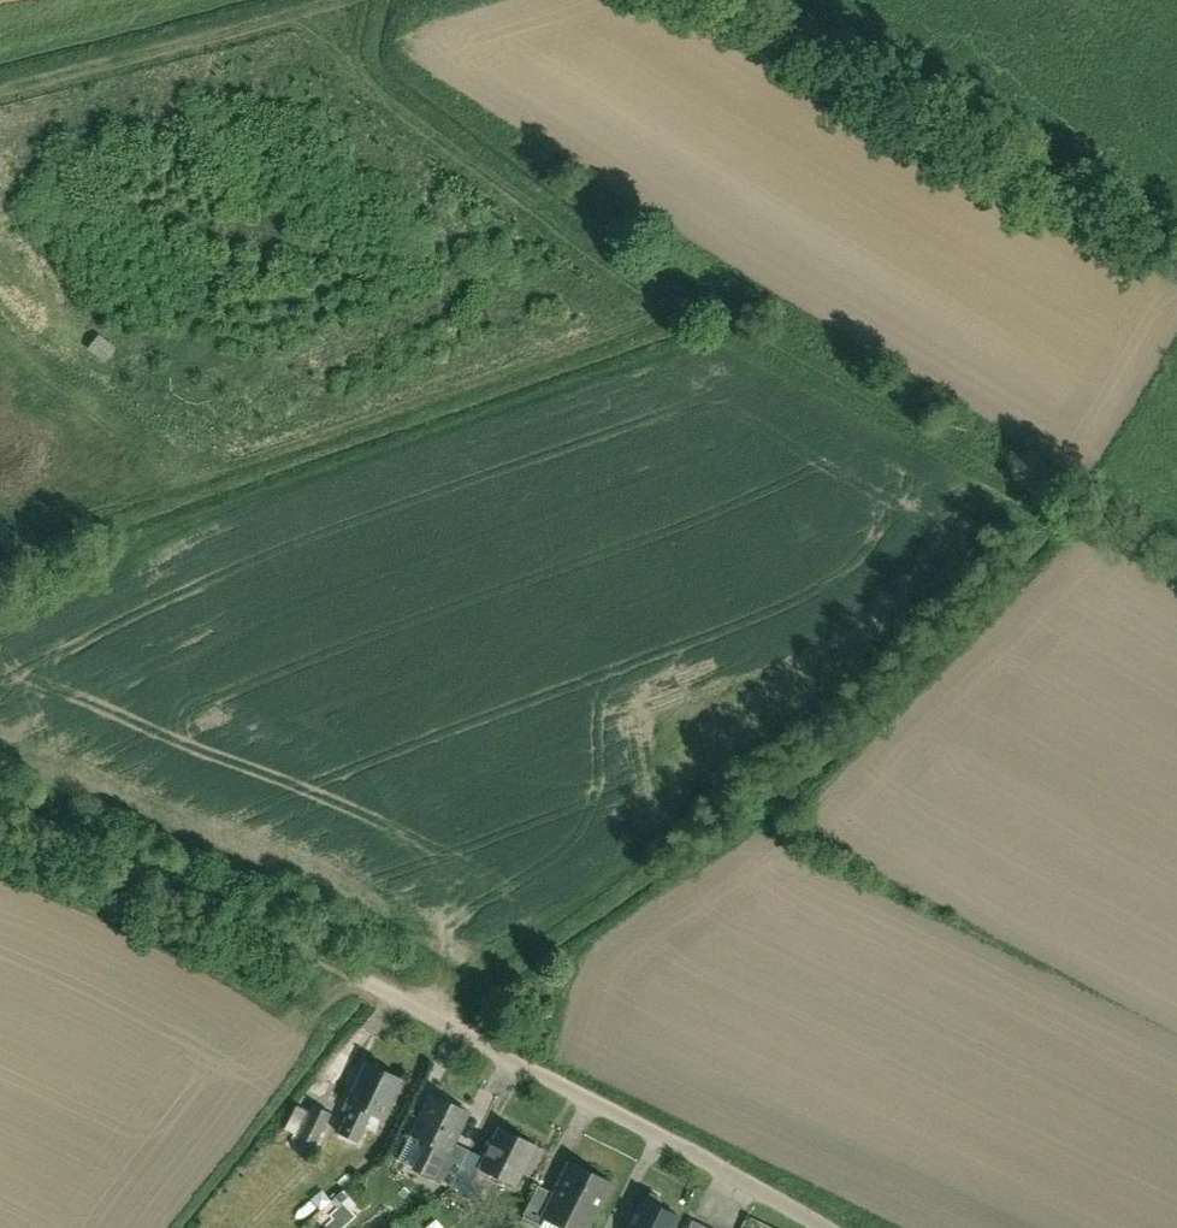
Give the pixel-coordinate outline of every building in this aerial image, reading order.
[(361,1058),(343,1097),(349,1100),(336,1128),(354,1137),(366,1111),(379,1117),(398,1076),(361,1058)] [(466,1111),(426,1091),(407,1130),(422,1138),(407,1165),(432,1178),(434,1174),(451,1141),(466,1111)] [(296,1132),(314,1139),(326,1111),(308,1104),(296,1132)] [(482,1157),(478,1165),(486,1169),(513,1182),(520,1168),(525,1170),(537,1146),(497,1126),(482,1157)] [(482,1157),(451,1141),(434,1174),(473,1194),(486,1169),(478,1165),(482,1157)] [(538,1227),(579,1227),(603,1179),(567,1161),(552,1191),(537,1221),(534,1226),(538,1227)] [(370,1200),(352,1179),(313,1212),(326,1227),(337,1227),(370,1200)] [(537,1221),(552,1191),(535,1183),(520,1213),(537,1221)] [(620,1227),(662,1227),(671,1212),(637,1195),(620,1227)]
